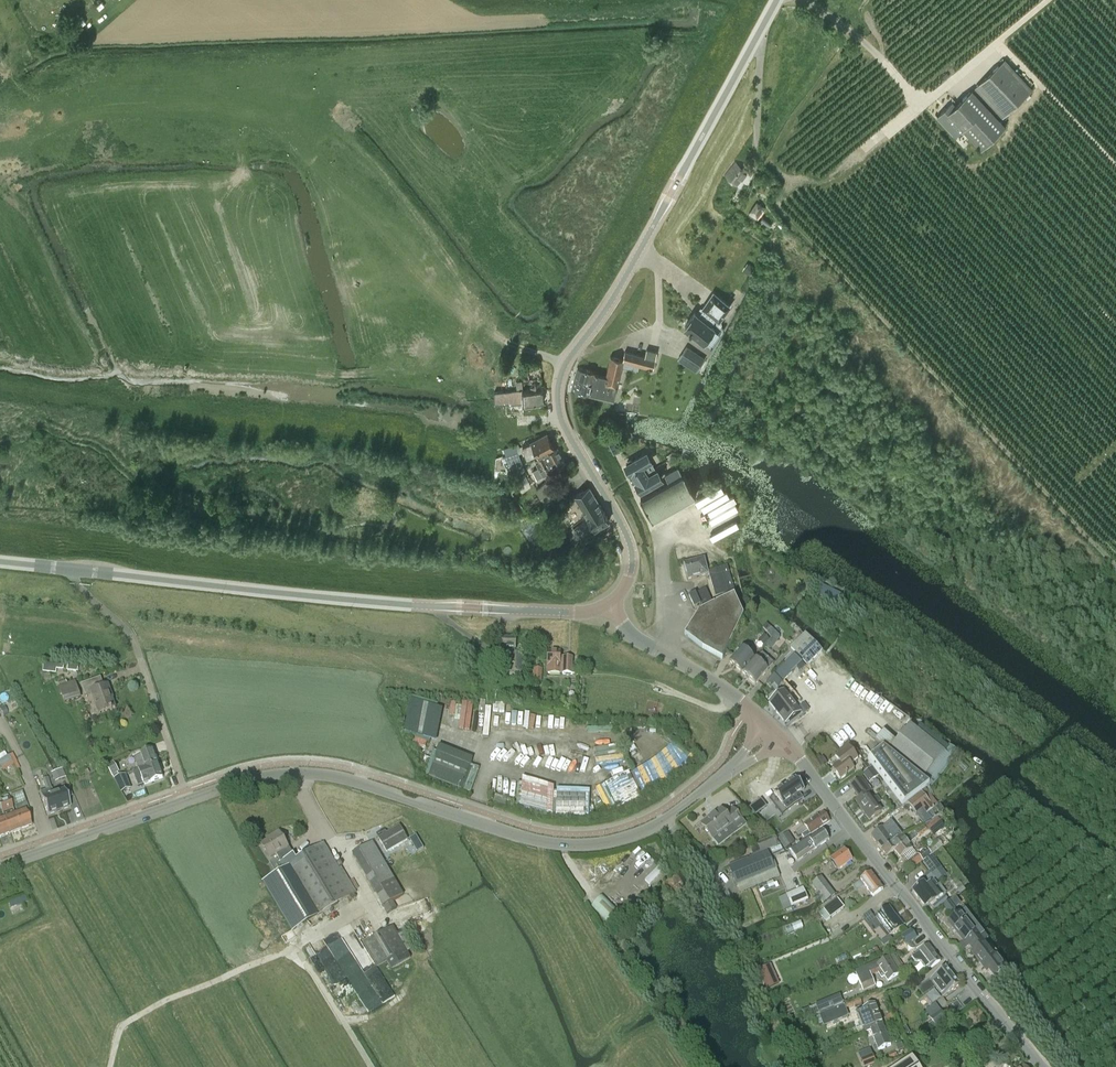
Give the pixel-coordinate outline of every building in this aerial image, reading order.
[(1004,60),(974,88),(1002,118),(1032,90),(1004,60)] [(971,90),(955,105),(953,103),(938,117),(955,135),(962,129),(981,150),(1005,127),(971,90)] [(735,162),(724,175),(736,185),(747,172),(744,169),(745,167),(742,165),(741,167),(735,162)] [(748,214),(757,219),(765,207),(756,202),(748,214)] [(750,264),(745,271),(750,275),(754,268),(750,264)] [(694,312),(684,326),(704,340),(713,326),(710,324),(716,316),(714,314),(717,309),(723,313),(729,304),(713,293),(703,307),(703,308),(698,315),(694,312)] [(678,360),(689,367),(697,372),(701,365),(705,359),(697,354),(686,347),(678,360)] [(625,351),(622,364),(628,366),(629,362),(653,368),(655,358),(654,358),(656,352),(648,350),(647,356),(625,351)] [(591,382),(615,388),(621,364),(622,359),(610,356),(605,376),(593,374),(591,382)] [(524,389),(541,388),(539,363),(522,364),(524,389)] [(591,382),(593,374),(594,371),(577,367),(574,378),(591,382)] [(588,392),(591,382),(574,378),(572,389),(588,393),(588,392)] [(522,381),(506,382),(507,391),(523,389),(522,381)] [(613,399),(615,388),(591,382),(588,392),(588,393),(588,394),(613,399)] [(541,388),(524,389),(523,389),(507,391),(494,391),(495,403),(508,402),(508,404),(523,403),(543,401),(543,391),(541,391),(541,388)] [(531,442),(522,445),(528,457),(536,453),(538,456),(554,448),(547,433),(530,441),(531,442)] [(506,454),(517,451),(515,445),(505,448),(506,454)] [(540,466),(533,470),(538,478),(544,475),(545,475),(566,463),(557,447),(535,459),(540,466)] [(506,454),(501,456),(504,465),(520,461),(517,451),(506,454)] [(654,469),(656,468),(647,453),(624,466),(629,474),(631,473),(632,473),(632,472),(647,464),(650,470),(654,468),(654,469)] [(654,468),(650,470),(647,464),(632,472),(632,473),(631,473),(636,483),(635,484),(640,493),(663,480),(656,468),(654,469),(654,468)] [(678,468),(664,476),(668,483),(682,475),(678,468)] [(527,473),(516,480),(508,485),(511,490),(520,485),(523,483),(525,487),(533,482),(527,473)] [(668,483),(640,499),(652,520),(696,495),(684,474),(682,475),(668,483)] [(545,501),(556,494),(548,481),(537,488),(545,501)] [(588,488),(575,495),(587,515),(586,516),(594,529),(609,520),(602,507),(600,508),(588,488)] [(708,575),(704,559),(684,563),(687,580),(708,575)] [(708,572),(716,597),(735,591),(727,566),(708,572)] [(820,584),(816,592),(836,603),(840,595),(820,584)] [(706,603),(711,600),(706,589),(701,591),(706,603)] [(702,605),(706,603),(701,591),(696,593),(702,605)] [(694,608),(700,605),(695,594),(689,596),(694,608)] [(699,612),(685,634),(702,648),(707,651),(714,655),(722,660),(743,618),(733,597),(699,612)] [(825,607),(828,602),(819,597),(816,602),(825,607)] [(780,636),(771,628),(766,624),(763,628),(767,632),(772,638),(766,645),(771,649),(780,639),(780,636)] [(764,645),(769,639),(764,634),(759,640),(764,645)] [(805,634),(804,634),(791,648),(799,656),(814,642),(805,634)] [(500,638),(499,651),(500,651),(499,669),(508,669),(508,675),(521,676),(522,656),(516,656),(516,651),(516,639),(500,638)] [(814,642),(799,656),(808,665),(822,651),(814,642)] [(753,658),(743,650),(741,648),(729,662),(741,673),(753,658)] [(546,674),(578,675),(579,669),(572,669),(572,658),(560,657),(560,652),(548,652),(546,667),(546,674)] [(785,662),(773,674),(780,682),(782,680),(783,681),(792,672),(802,662),(793,654),(785,662)] [(756,686),(768,671),(768,670),(773,664),(762,655),(756,661),(753,658),(741,673),(756,686)] [(44,663),(43,672),(56,673),(56,669),(63,670),(63,665),(44,663)] [(541,682),(543,669),(533,668),(532,681),(541,682)] [(100,678),(81,686),(85,697),(91,695),(99,714),(115,709),(107,686),(103,687),(100,678)] [(65,703),(80,698),(74,682),(59,688),(65,703)] [(785,724),(800,713),(784,691),(769,703),(785,724)] [(762,697),(766,702),(773,697),(769,692),(762,697)] [(444,709),(411,700),(403,730),(436,739),(444,709)] [(471,734),(503,741),(510,714),(477,706),(475,714),(480,716),(478,724),(474,723),(471,734)] [(931,787),(958,753),(949,746),(944,752),(910,725),(896,743),(888,753),(883,749),(867,761),(902,806),(929,786),(931,787)] [(883,732),(875,742),(883,749),(888,753),(896,743),(883,732)] [(655,760),(634,773),(643,795),(666,784),(691,761),(693,757),(672,743),(670,746),(655,760)] [(840,764),(832,770),(840,781),(854,770),(851,766),(858,760),(848,748),(836,759),(840,764)] [(138,770),(157,763),(152,749),(140,753),(140,754),(134,757),(138,770)] [(471,766),(438,753),(430,776),(462,788),(471,766)] [(0,762),(0,765),(1,768),(11,761),(11,760),(8,756),(7,757),(0,762)] [(821,758),(816,761),(821,768),(826,764),(822,758),(821,758)] [(106,766),(112,777),(113,776),(113,778),(119,775),(118,773),(119,772),(113,762),(106,766)] [(162,778),(157,763),(138,770),(133,772),(138,786),(162,778)] [(872,767),(863,774),(866,778),(875,772),(872,767)] [(62,770),(61,769),(54,772),(58,780),(65,777),(62,770)] [(629,773),(605,785),(617,808),(640,797),(629,773)] [(131,789),(126,775),(114,779),(121,793),(131,789)] [(522,778),(520,810),(551,818),(553,787),(522,778)] [(855,778),(848,783),(852,787),(858,782),(855,778)] [(774,795),(774,796),(787,813),(801,801),(797,796),(804,791),(802,787),(799,784),(795,779),(779,792),(774,796),(774,795)] [(852,787),(851,787),(858,800),(856,802),(869,820),(881,811),(876,805),(881,802),(877,796),(872,800),(867,793),(870,791),(861,780),(858,782),(852,787)] [(60,811),(54,794),(52,794),(50,789),(45,791),(47,796),(42,798),(41,798),(47,816),(48,816),(60,811)] [(63,790),(54,794),(60,811),(69,808),(70,808),(67,799),(72,797),(69,789),(64,791),(64,790),(63,790)] [(922,793),(908,803),(916,814),(923,809),(926,814),(937,806),(938,805),(939,805),(937,803),(927,789),(922,793)] [(588,791),(556,790),(555,819),(588,819),(588,791)] [(15,815),(20,830),(30,826),(25,812),(29,810),(22,792),(10,796),(17,814),(15,815)] [(9,834),(20,830),(15,815),(11,804),(9,800),(5,802),(0,800),(0,808),(9,834)] [(761,800),(748,810),(755,816),(766,807),(761,800)] [(937,806),(926,814),(931,821),(943,813),(937,806)] [(9,834),(0,808),(0,819),(0,821),(0,838),(9,834)] [(721,810),(701,826),(712,839),(732,824),(734,827),(742,821),(733,810),(725,815),(721,810)] [(808,831),(801,835),(804,840),(830,821),(823,812),(804,826),(808,831)] [(927,828),(938,819),(938,818),(924,825),(927,828)] [(882,851),(898,839),(887,824),(871,836),(882,851)] [(386,853),(407,840),(399,827),(378,839),(386,853)] [(807,838),(789,851),(797,862),(815,848),(816,849),(829,839),(822,830),(809,840),(807,838)] [(271,838),(260,845),(269,859),(276,854),(281,862),(280,863),(285,870),(270,878),(269,879),(264,882),(263,882),(292,931),(293,931),(317,916),(350,897),(352,900),(356,898),(354,894),(356,893),(341,867),(338,869),(323,843),(296,859),(293,855),(289,847),(279,831),(270,836),(271,838)] [(784,849),(794,843),(788,833),(778,839),(784,849)] [(898,839),(882,851),(887,857),(895,851),(900,859),(912,850),(902,836),(898,839)] [(761,852),(776,846),(772,838),(757,844),(761,852)] [(384,907),(403,895),(372,843),(353,854),(384,907)] [(838,870),(852,859),(845,849),(830,860),(838,870)] [(917,856),(917,855),(909,862),(914,868),(922,862),(931,855),(927,849),(917,856)] [(767,852),(729,867),(736,886),(776,869),(774,862),(772,863),(767,852)] [(932,856),(923,863),(930,872),(938,881),(945,876),(938,866),(939,865),(932,856)] [(933,876),(930,871),(924,875),(928,880),(933,876)] [(873,897),(883,890),(871,873),(861,880),(873,897)] [(826,901),(835,895),(821,877),(812,884),(826,901)] [(923,884),(912,892),(925,908),(935,900),(936,900),(943,895),(933,882),(926,887),(923,884)] [(792,908),(808,901),(803,888),(786,895),(792,908)] [(603,895),(591,907),(610,925),(622,913),(603,895)] [(824,910),(819,914),(825,922),(830,919),(844,908),(838,899),(824,910)] [(949,903),(943,907),(949,915),(955,910),(949,903)] [(890,937),(903,926),(889,909),(876,919),(890,937)] [(960,913),(948,922),(964,942),(959,945),(962,948),(968,944),(978,936),(982,933),(979,928),(965,910),(961,913),(960,913)] [(737,917),(731,920),(735,926),(741,923),(737,917)] [(378,982),(345,924),(334,931),(366,988),(378,982)] [(377,967),(406,950),(397,934),(392,927),(363,944),(377,967)] [(403,930),(397,934),(406,950),(407,952),(414,948),(403,930)] [(911,931),(902,938),(907,945),(916,938),(911,931)] [(847,933),(834,938),(840,953),(853,948),(847,933)] [(978,936),(968,944),(973,951),(972,952),(987,972),(989,970),(995,978),(1005,970),(984,943),(987,940),(988,940),(982,933),(978,936)] [(335,986),(347,978),(337,962),(331,965),(324,955),(326,954),(320,946),(314,950),(318,956),(316,957),(335,986)] [(940,961),(929,946),(908,962),(919,977),(940,961)] [(879,967),(876,969),(879,973),(882,978),(885,976),(888,982),(899,975),(888,958),(880,963),(878,965),(879,967)] [(879,967),(878,965),(880,963),(880,961),(855,972),(863,991),(875,985),(871,976),(879,973),(876,969),(879,967)] [(932,979),(918,989),(924,996),(936,986),(944,997),(960,986),(946,968),(932,979)] [(776,976),(763,982),(766,990),(780,984),(776,976)] [(813,1016),(843,1003),(839,994),(815,1005),(801,1011),(803,1016),(813,1016)] [(958,1002),(953,1005),(959,1012),(963,1009),(958,1002)] [(819,1014),(824,1026),(847,1016),(843,1005),(819,1014)] [(871,1030),(883,1025),(875,1005),(863,1009),(863,1010),(857,1012),(864,1033),(871,1030)] [(935,1026),(947,1018),(942,1011),(931,1018),(934,1024),(935,1026)] [(878,1050),(891,1046),(883,1025),(871,1030),(878,1050)] [(861,1060),(862,1063),(863,1066),(869,1066),(876,1064),(872,1055),(861,1060)]
